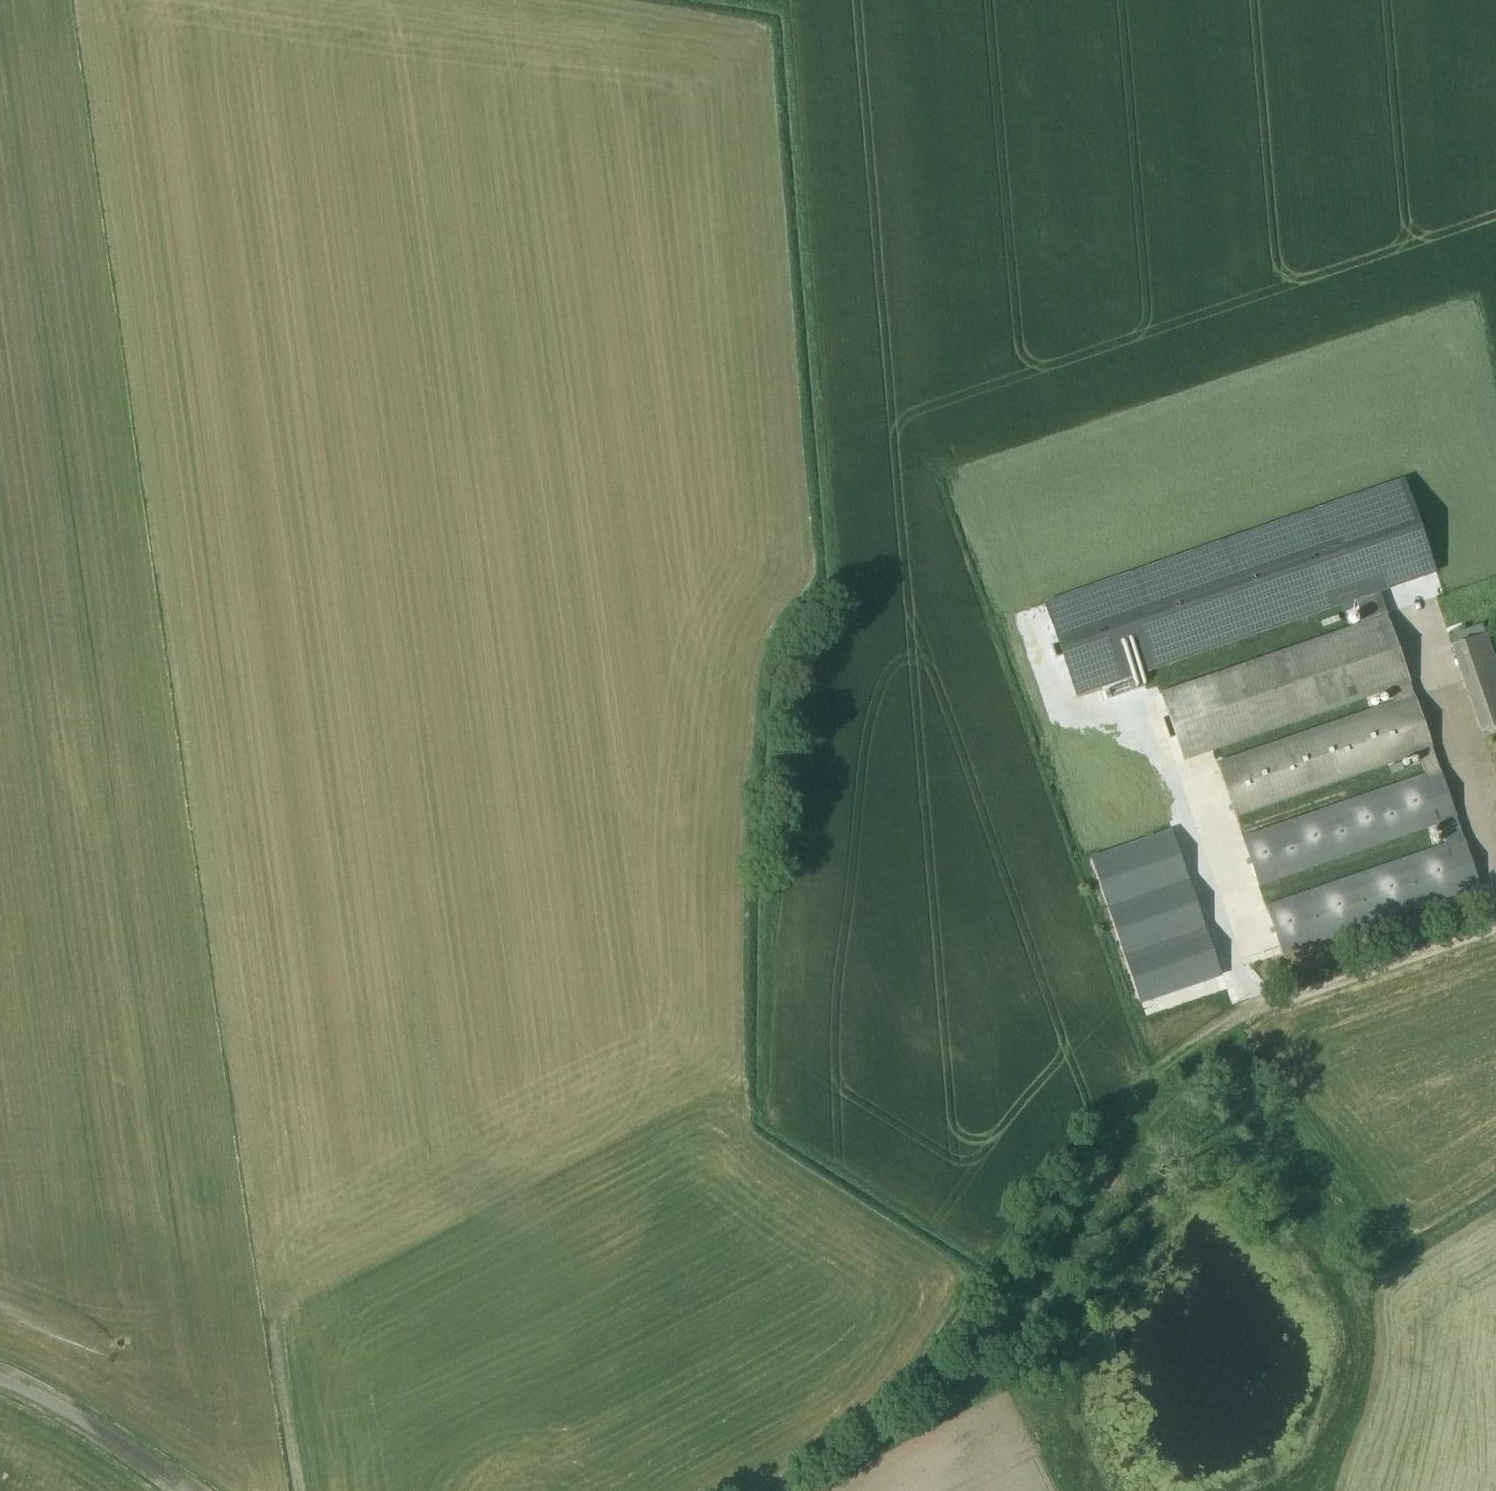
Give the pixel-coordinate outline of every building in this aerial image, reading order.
[(1259,885),(1438,822),(1446,845),(1267,908),(1271,919),(1282,953),(1480,885),(1464,838),(1456,815),(1433,747),(1411,683),(1386,615),(1379,592),(1436,572),(1404,476),(1042,600),(1075,696),(1339,606),(1352,602),(1355,600),(1362,623),(1161,692),(1184,761),(1389,691),(1393,702),(1217,762),(1235,815),(1418,752),(1425,775),(1243,837),(1251,861),(1259,885)] [(1495,725),(1495,663),(1486,634),(1453,645),(1463,678),(1481,731),(1495,725)]
